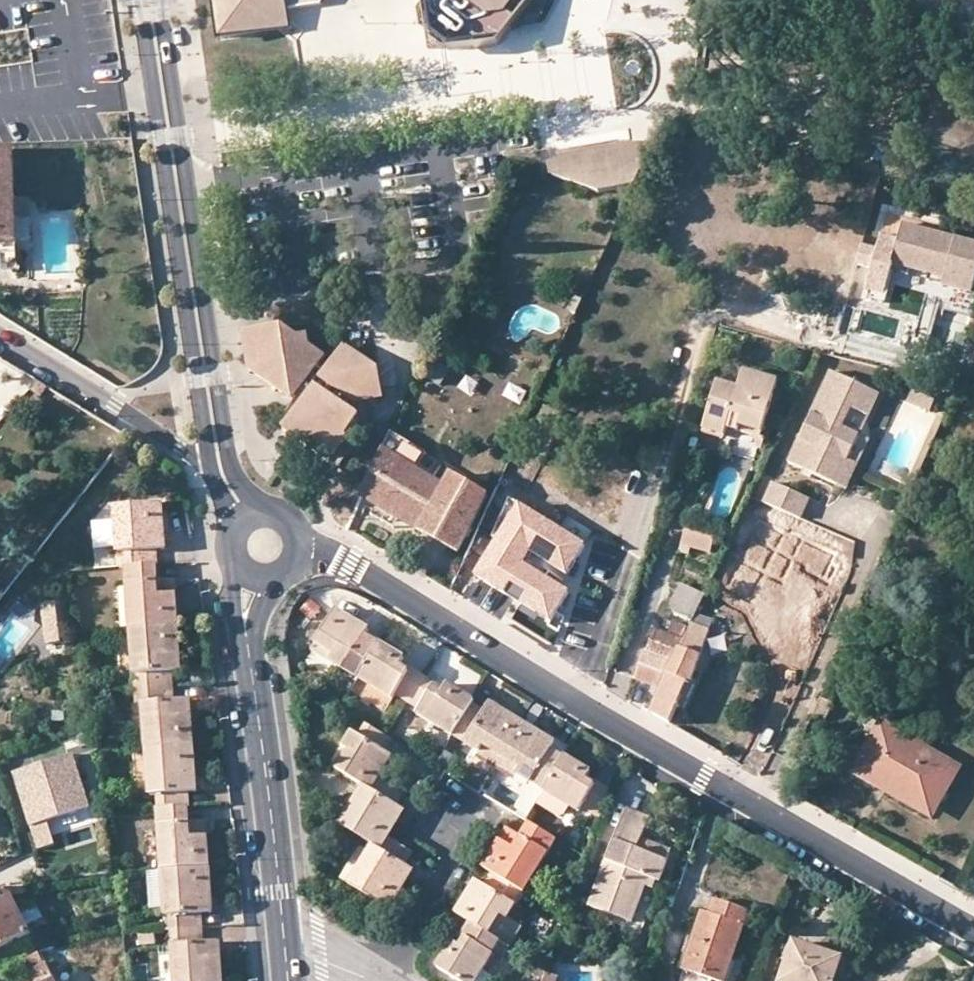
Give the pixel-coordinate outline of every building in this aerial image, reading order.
[(223,36),(290,26),(287,9),(330,3),(330,0),(217,0),(223,36)] [(485,16),(463,0),(452,0),(454,21),(485,16)] [(485,16),(508,13),(517,0),(463,0),(485,16)] [(586,160),(582,156),(578,154),(574,153),(571,153),(567,154),(565,156),(562,160),(560,164),(550,165),(553,175),(599,191),(634,185),(654,142),(630,147),(632,153),(620,156),(622,162),(590,167),(589,164),(588,162),(586,160)] [(630,147),(582,156),(586,160),(588,162),(589,164),(590,167),(622,162),(620,156),(632,153),(630,147)] [(16,242),(15,220),(15,198),(14,188),(13,149),(0,149),(0,243),(16,242)] [(29,198),(15,198),(15,220),(30,219),(29,198)] [(905,226),(894,265),(938,277),(940,269),(949,272),(947,279),(945,287),(973,295),(973,245),(905,226)] [(16,242),(0,243),(0,254),(17,254),(16,242)] [(940,269),(938,277),(947,279),(949,272),(940,269)] [(250,369),(280,325),(243,331),(249,369),(250,369)] [(280,325),(250,369),(302,406),(286,430),(328,460),(359,415),(346,407),(351,400),(355,403),(380,368),(345,344),(327,371),(320,366),(326,357),(309,346),(308,334),(297,336),(280,325)] [(384,399),(380,368),(355,403),(384,399)] [(833,368),(791,460),(805,466),(807,461),(816,466),(814,471),(835,480),(846,456),(850,458),(862,433),(844,425),(853,405),(871,414),(881,391),(833,368)] [(736,425),(761,431),(775,376),(742,369),(738,386),(715,381),(702,429),(724,436),(726,428),(730,410),(740,413),(736,425)] [(920,407),(925,395),(915,390),(910,402),(920,407)] [(932,412),(937,400),(925,395),(920,407),(932,412)] [(759,437),(761,431),(736,425),(740,413),(730,410),(726,428),(759,437)] [(383,449),(418,469),(427,452),(391,433),(383,449)] [(418,469),(383,449),(362,496),(458,552),(489,495),(455,473),(446,486),(418,469)] [(850,458),(846,456),(835,480),(848,487),(860,463),(850,458)] [(816,466),(807,461),(805,466),(814,471),(816,466)] [(775,480),(766,500),(801,517),(811,497),(775,480)] [(532,503),(507,489),(495,510),(519,524),(532,503)] [(127,553),(128,570),(157,568),(155,552),(165,551),(161,504),(112,507),(113,518),(115,546),(115,554),(127,553)] [(115,546),(113,518),(93,519),(94,547),(115,546)] [(536,572),(530,568),(520,585),(580,623),(617,564),(562,528),(536,572)] [(716,536),(687,529),(683,544),(712,551),(716,536)] [(127,553),(115,554),(117,571),(123,570),(128,570),(127,553)] [(123,570),(128,629),(180,626),(177,593),(168,594),(167,581),(157,581),(157,568),(128,570),(123,570)] [(177,580),(167,581),(168,594),(177,593),(177,580)] [(685,584),(675,606),(695,616),(705,593),(685,584)] [(62,643),(58,604),(39,606),(43,645),(62,643)] [(339,610),(317,644),(335,655),(331,662),(358,678),(374,652),(361,643),(369,629),(339,610)] [(660,630),(649,653),(673,664),(689,627),(675,620),(669,634),(660,630)] [(673,664),(649,653),(639,677),(662,688),(652,711),(672,723),(680,704),(686,707),(694,683),(690,681),(711,630),(692,622),(689,627),(673,664)] [(142,676),(143,690),(172,688),(171,673),(183,672),(180,626),(128,629),(131,676),(142,676)] [(380,643),(374,652),(358,678),(392,700),(397,692),(409,700),(423,676),(412,669),(409,674),(399,667),(405,658),(380,643)] [(312,651),(331,662),(335,655),(317,644),(312,651)] [(438,685),(423,676),(409,700),(423,708),(419,715),(452,735),(468,710),(473,701),(449,686),(445,693),(436,688),(438,685)] [(141,705),(145,749),(194,746),(191,701),(173,702),(172,688),(143,690),(144,705),(141,705)] [(826,717),(834,701),(823,697),(816,713),(826,717)] [(482,719),(468,710),(452,735),(482,754),(485,747),(502,757),(523,723),(491,704),(482,719)] [(929,803),(952,760),(882,721),(853,772),(880,787),(885,777),(929,803)] [(556,743),(523,723),(502,757),(521,769),(517,775),(543,791),(564,758),(552,751),(556,743)] [(353,732),(343,747),(351,752),(339,770),(365,787),(371,790),(379,778),(392,758),(383,752),(391,740),(387,737),(368,725),(360,737),(353,732)] [(159,796),(160,810),(188,808),(187,793),(197,792),(194,746),(145,749),(149,797),(159,796)] [(331,766),(339,770),(351,752),(343,747),(331,766)] [(498,764),(502,757),(485,747),(482,754),(498,764)] [(75,756),(14,776),(39,852),(56,847),(53,836),(48,822),(88,809),(92,808),(75,756)] [(565,756),(564,758),(543,791),(578,813),(583,806),(602,818),(611,791),(598,783),(596,787),(586,781),(592,772),(565,756)] [(498,764),(517,775),(521,769),(502,757),(498,764)] [(962,766),(952,760),(929,803),(885,777),(880,787),(934,818),(962,766)] [(403,793),(379,778),(371,790),(365,787),(341,825),(375,846),(381,850),(388,838),(404,812),(395,806),(403,793)] [(157,810),(162,871),(210,868),(208,835),(200,836),(199,822),(189,823),(188,808),(160,810),(157,810)] [(48,822),(53,836),(93,823),(88,809),(48,822)] [(637,851),(642,839),(650,818),(628,810),(591,908),(634,923),(647,887),(657,891),(668,862),(637,851)] [(207,822),(199,822),(200,836),(208,835),(207,822)] [(557,840),(531,824),(522,838),(516,833),(509,847),(501,841),(484,868),(494,873),(519,888),(526,892),(557,840)] [(509,828),(501,841),(509,847),(516,833),(509,828)] [(413,853),(388,838),(381,850),(375,846),(351,885),(390,909),(414,871),(405,865),(413,853)] [(672,850),(642,839),(637,851),(668,862),(672,850)] [(170,917),(172,931),(201,929),(200,915),(213,914),(210,868),(162,871),(165,917),(170,917)] [(519,888),(494,873),(485,887),(477,882),(457,914),(471,923),(491,935),(502,916),(508,920),(517,906),(510,902),(519,888)] [(7,889),(0,892),(0,949),(31,934),(7,889)] [(716,901),(712,916),(703,913),(684,971),(716,980),(726,980),(750,912),(716,901)] [(129,927),(127,913),(120,913),(122,928),(129,927)] [(497,939),(508,920),(502,916),(491,935),(497,939)] [(491,935),(471,923),(462,936),(468,939),(462,949),(456,945),(454,944),(439,968),(460,980),(477,980),(493,955),(488,952),(497,939),(491,935)] [(174,980),(223,980),(220,942),(202,943),(201,929),(172,931),(173,947),(171,947),(174,980)] [(137,933),(138,945),(156,944),(155,932),(137,933)] [(462,936),(456,945),(462,949),(468,939),(462,936)] [(795,943),(782,980),(834,980),(841,960),(795,943)] [(171,947),(156,948),(159,980),(174,980),(171,947)] [(23,960),(34,980),(55,980),(40,951),(23,960)]
